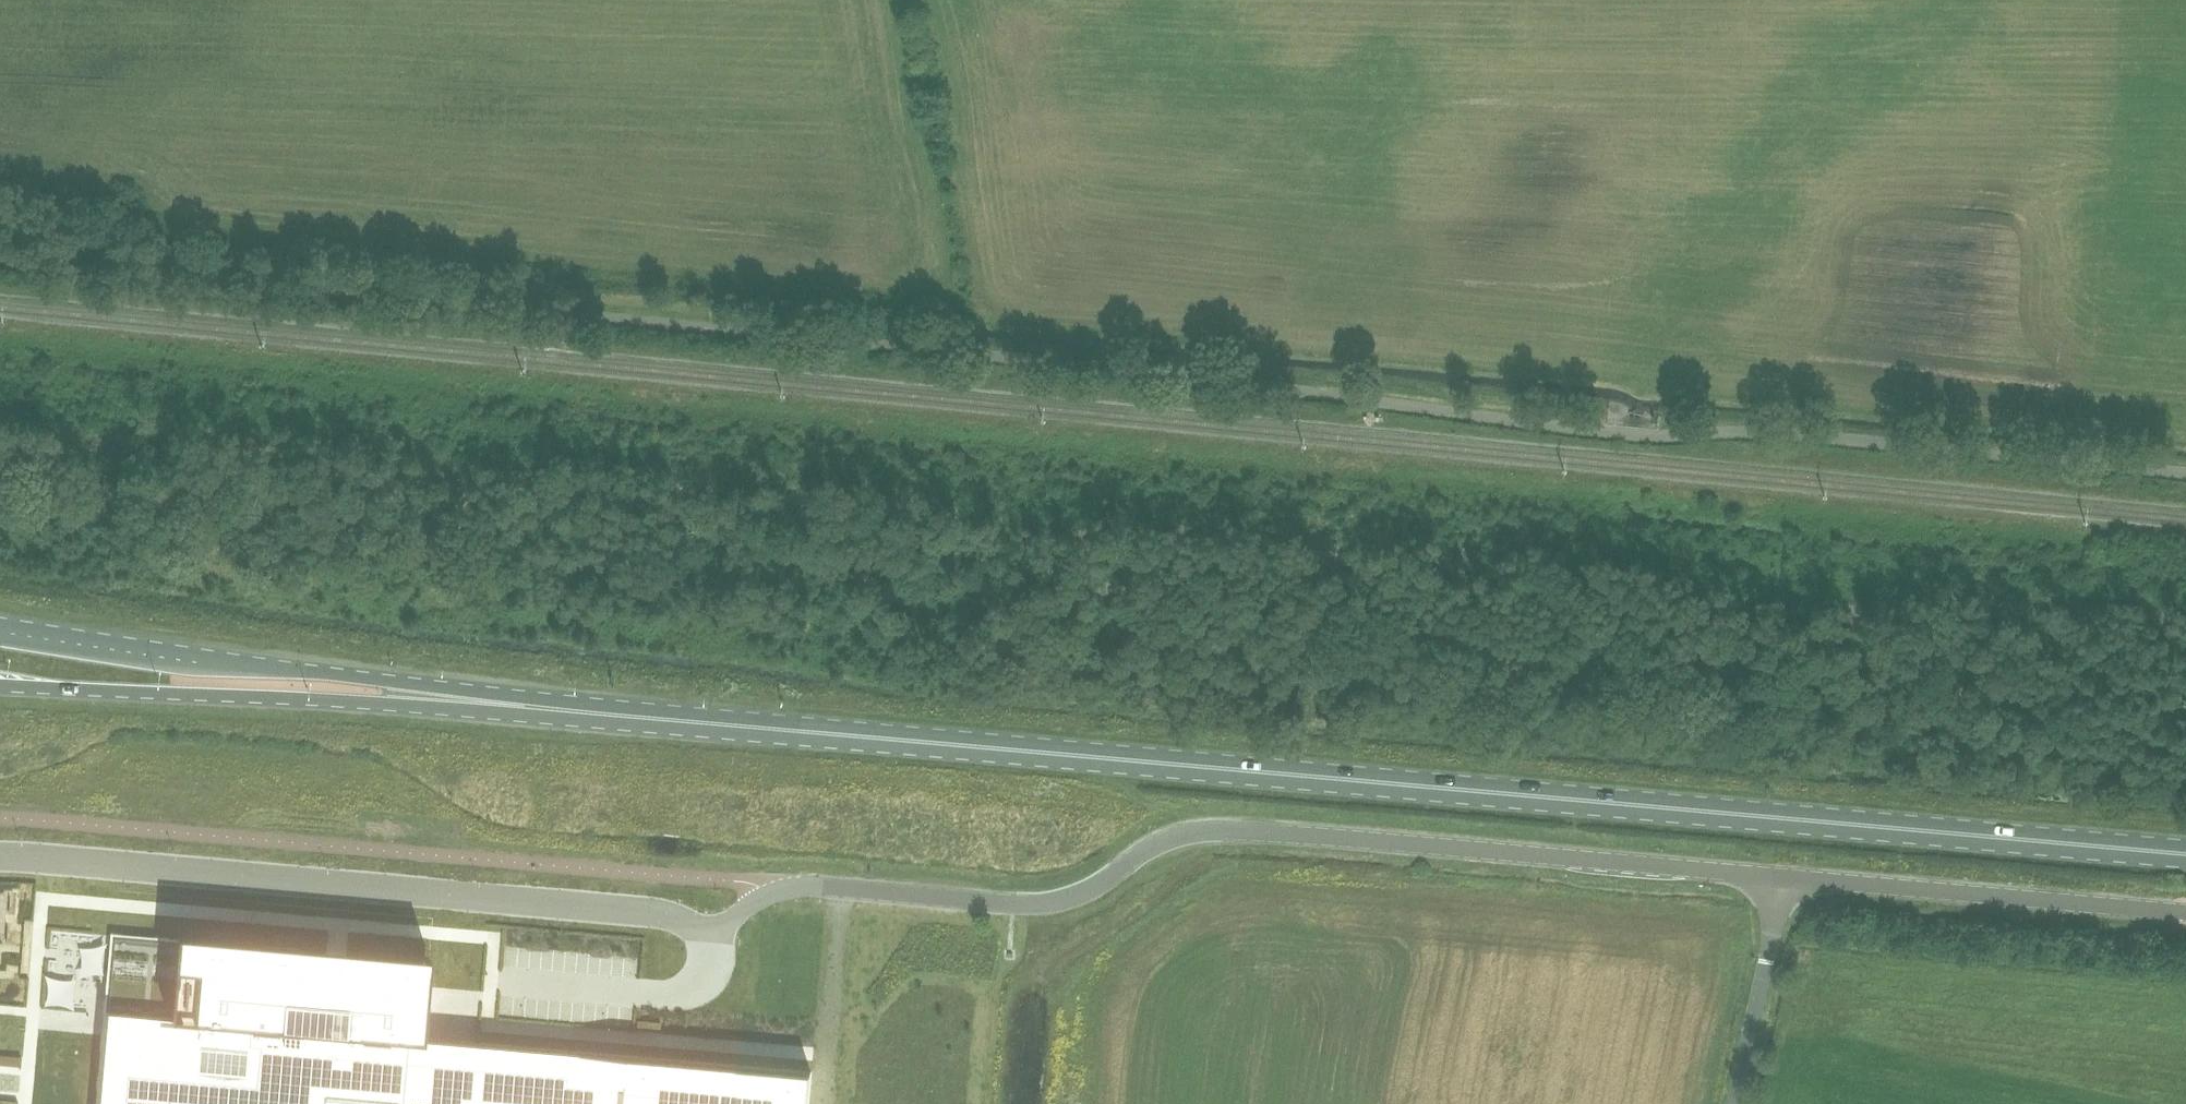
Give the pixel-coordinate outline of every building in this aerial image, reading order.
[(98,1103),(809,1103),(812,1073),(421,1038),(428,963),(420,962),(175,941),(113,935),(98,1103)]
